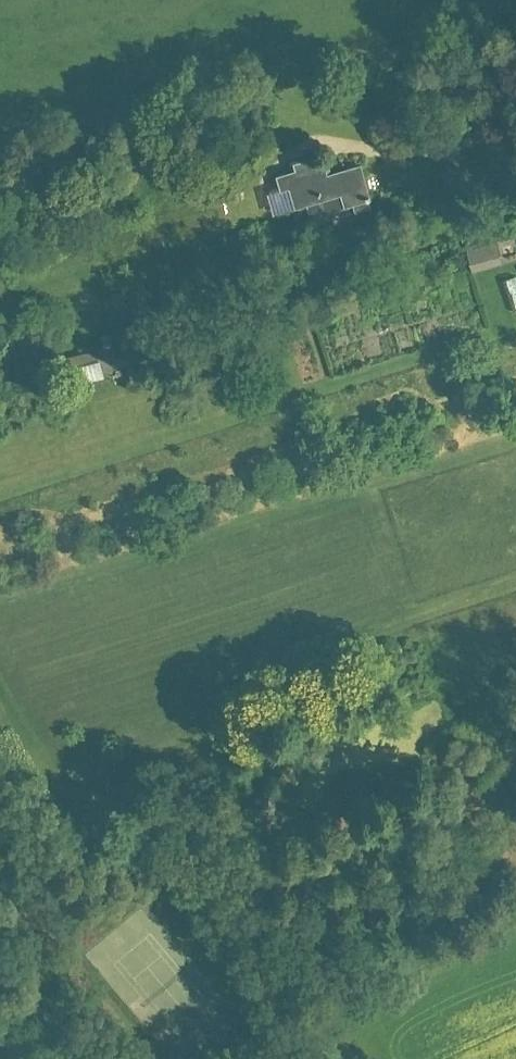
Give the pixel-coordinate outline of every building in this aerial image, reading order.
[(279,176),(282,188),(268,193),(274,214),(296,208),(296,207),(312,203),(315,215),(355,206),(356,211),(372,207),(362,165),(328,173),(324,156),(295,163),(297,171),(279,176)] [(473,271),(491,266),(486,245),(468,250),(473,271)] [(62,358),(64,383),(85,377),(87,381),(104,378),(102,371),(127,366),(133,384),(149,380),(141,350),(125,353),(122,343),(62,358)]
